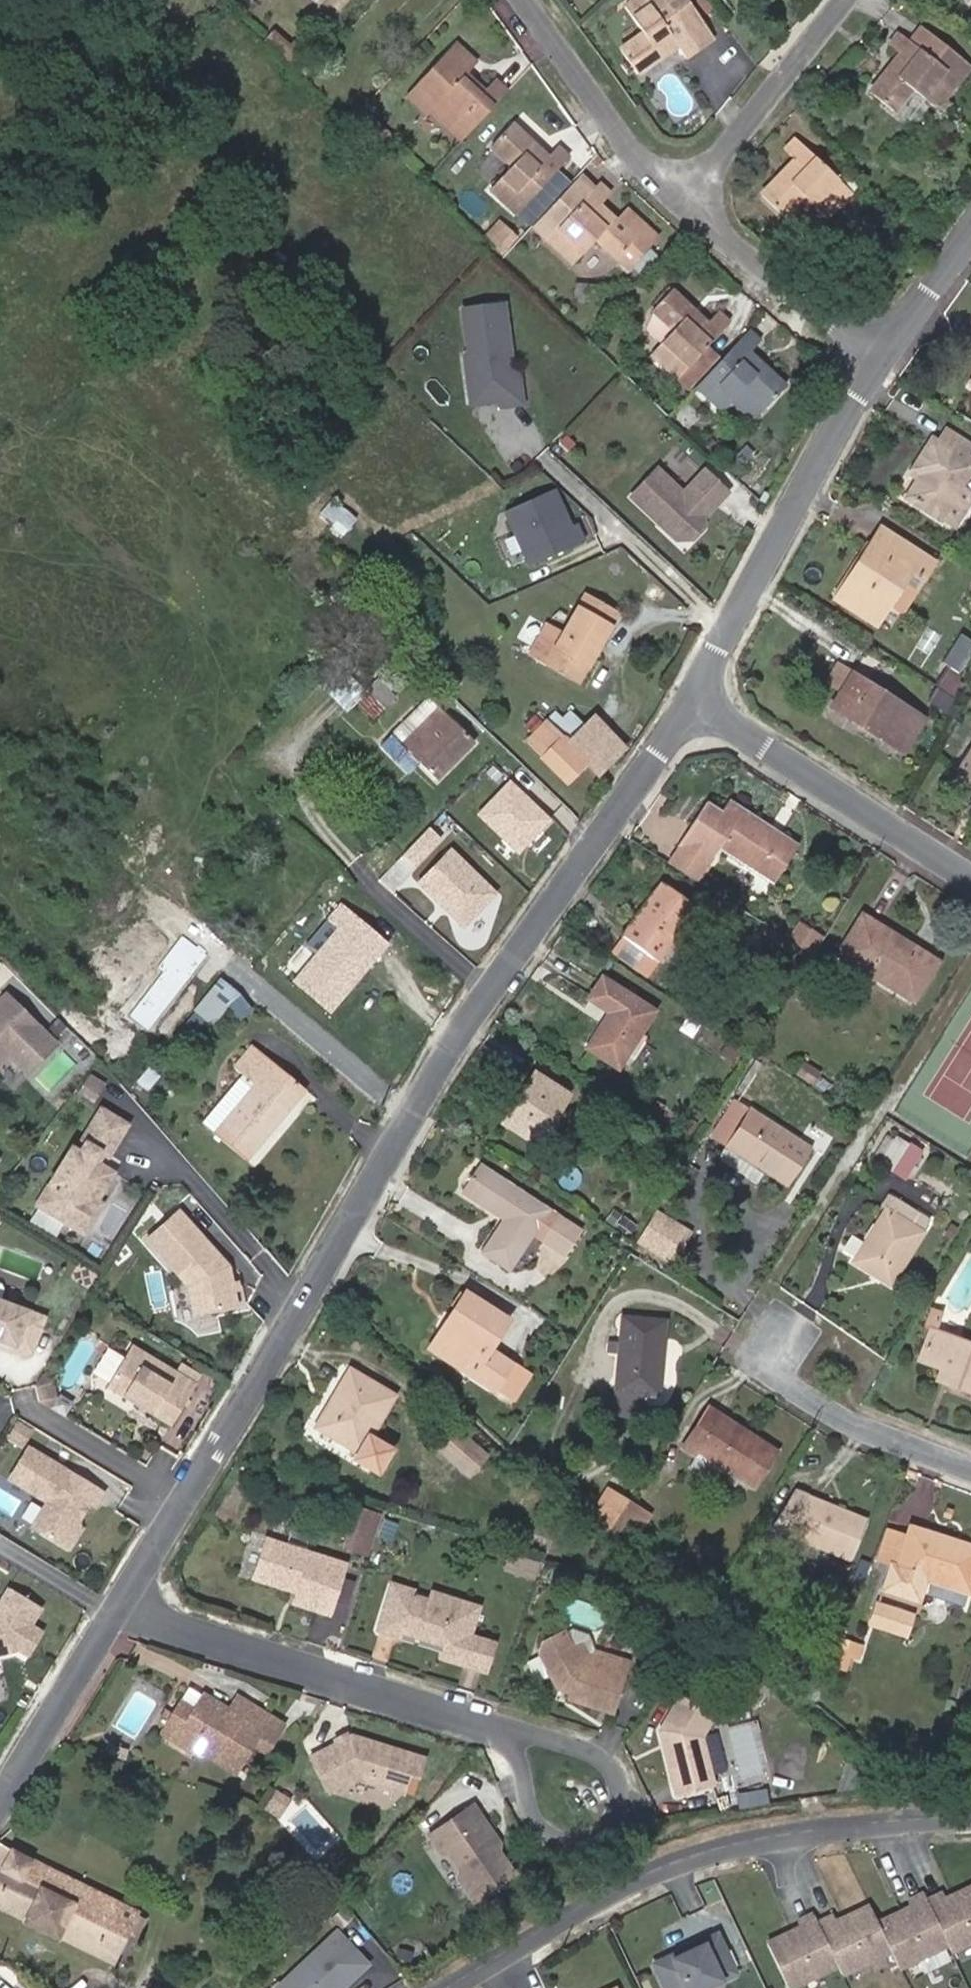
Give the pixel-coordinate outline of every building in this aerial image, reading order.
[(677,45),(684,58),(697,49),(694,45),(709,34),(685,0),(684,0),(635,0),(626,7),(643,33),(619,49),(636,74),(677,45)] [(912,88),(936,108),(970,65),(919,26),(907,40),(897,32),(887,44),(898,53),(868,91),(894,111),(912,88)] [(461,140),(507,90),(494,78),(483,90),(464,73),(474,61),(455,45),(415,87),(434,105),(429,110),(461,140)] [(307,74),(314,65),(302,55),(295,64),(307,74)] [(429,110),(434,105),(415,87),(411,93),(429,110)] [(363,127),(371,118),(361,108),(353,117),(356,121),(363,127)] [(363,127),(372,136),(381,127),(371,118),(363,127)] [(491,147),(511,166),(488,189),(514,213),(569,157),(557,146),(546,157),(532,143),(513,125),(491,147)] [(381,127),(372,136),(383,147),(392,137),(381,127)] [(803,196),(826,217),(851,192),(795,137),(783,149),(793,159),(760,193),(783,216),(803,196)] [(576,178),(531,224),(545,237),(589,191),(576,178)] [(589,191),(545,237),(573,264),(596,239),(627,269),(657,237),(628,209),(617,221),(599,204),(610,192),(598,182),(589,191)] [(500,257),(517,238),(499,221),(482,239),(500,257)] [(676,377),(696,358),(730,322),(718,311),(706,323),(671,289),(651,309),(674,330),(651,353),(676,377)] [(500,303),(460,309),(466,350),(462,355),(465,375),(471,380),(479,379),(482,402),(498,400),(499,406),(520,403),(516,373),(510,373),(500,303)] [(762,340),(750,329),(695,386),(722,410),(733,399),(752,416),(763,404),(765,407),(786,385),(751,352),(762,340)] [(708,370),(696,358),(676,377),(689,390),(708,370)] [(471,380),(465,375),(469,404),(482,402),(479,379),(471,380)] [(687,425),(699,414),(686,402),(675,413),(687,425)] [(958,528),(970,507),(970,494),(961,488),(970,471),(970,443),(946,428),(940,440),(934,436),(912,473),(919,478),(906,497),(958,528)] [(676,524),(674,539),(690,538),(700,527),(700,515),(712,502),(715,505),(725,493),(703,471),(681,494),(656,470),(630,496),(657,522),(665,513),(676,524)] [(553,488),(504,510),(528,564),(583,540),(576,524),(571,527),(553,488)] [(343,536),(357,521),(331,500),(318,515),(343,536)] [(657,522),(674,539),(676,524),(665,513),(657,522)] [(882,528),(836,598),(877,624),(890,603),(901,610),(932,561),(882,528)] [(614,612),(587,596),(564,633),(550,624),(532,654),(578,682),(611,629),(606,626),(614,612)] [(614,612),(606,626),(611,629),(619,615),(614,612)] [(934,684),(956,698),(961,690),(956,686),(970,660),(970,653),(958,645),(934,684)] [(397,696),(389,687),(404,672),(394,662),(379,678),(364,663),(335,692),(352,709),(358,703),(374,719),(397,696)] [(824,684),(839,693),(852,673),(836,662),(824,684)] [(852,673),(839,693),(830,705),(903,750),(923,717),(852,673)] [(432,700),(402,731),(410,739),(441,708),(432,700)] [(441,708),(410,739),(403,745),(406,748),(395,758),(409,771),(419,761),(438,779),(475,742),(441,708)] [(599,773),(624,748),(593,716),(568,741),(590,763),(599,773)] [(590,763),(568,741),(547,720),(527,741),(569,783),(590,763)] [(957,771),(970,779),(970,749),(957,771)] [(509,783),(477,814),(517,854),(549,823),(509,783)] [(706,805),(668,862),(698,881),(708,866),(720,848),(776,884),(798,846),(730,802),(722,815),(706,805)] [(497,893),(450,848),(415,884),(463,929),(497,893)] [(626,937),(650,955),(670,970),(689,944),(679,936),(698,910),(663,883),(624,936),(626,937)] [(294,980),(330,1010),(386,945),(341,907),(307,946),(317,954),(294,980)] [(903,960),(912,946),(863,916),(839,954),(914,1001),(930,976),(903,960)] [(797,932),(813,943),(819,934),(803,923),(797,932)] [(148,1028),(207,954),(183,936),(158,967),(164,971),(130,1014),(148,1028)] [(615,952),(638,970),(650,955),(626,937),(615,952)] [(903,960),(930,976),(938,962),(912,946),(903,960)] [(213,1025),(240,992),(219,975),(192,1008),(213,1025)] [(640,1048),(647,1037),(641,1033),(654,1012),(604,978),(590,1000),(612,1014),(589,1049),(619,1069),(635,1044),(640,1048)] [(8,1052),(27,1070),(55,1042),(6,993),(0,999),(0,1060),(8,1052)] [(242,1074),(203,1122),(246,1159),(303,1090),(251,1044),(234,1067),(235,1067),(242,1074)] [(798,1075),(813,1085),(821,1074),(806,1064),(798,1075)] [(235,1067),(195,1116),(203,1122),(242,1074),(235,1067)] [(505,1124),(536,1144),(568,1095),(536,1075),(505,1124)] [(705,1150),(764,1187),(772,1174),(790,1186),(813,1149),(736,1101),(705,1150)] [(656,1114),(672,1125),(677,1116),(662,1106),(656,1114)] [(73,1145),(38,1204),(69,1223),(78,1208),(90,1215),(99,1199),(116,1172),(100,1162),(105,1153),(113,1151),(130,1124),(102,1107),(82,1140),(86,1142),(81,1150),(73,1145)] [(907,1178),(922,1154),(894,1137),(892,1140),(886,1136),(873,1158),(907,1178)] [(533,1233),(548,1210),(479,1166),(463,1189),(508,1218),(484,1256),(508,1272),(533,1233)] [(78,1208),(69,1223),(86,1233),(105,1202),(99,1199),(90,1215),(78,1208)] [(854,1262),(890,1285),(930,1222),(893,1199),(865,1244),(853,1236),(844,1251),(856,1259),(854,1262)] [(533,1233),(545,1241),(560,1218),(548,1210),(533,1233)] [(638,1239),(672,1260),(689,1232),(655,1211),(638,1239)] [(183,1213),(150,1241),(191,1287),(195,1315),(238,1309),(232,1268),(183,1213)] [(560,1218),(545,1241),(567,1255),(582,1231),(560,1218)] [(0,1284),(0,1343),(32,1355),(46,1318),(0,1300),(4,1290),(2,1285),(0,1284)] [(466,1312),(440,1352),(495,1388),(511,1364),(488,1350),(507,1321),(466,1294),(458,1307),(466,1312)] [(432,1347),(440,1352),(466,1312),(458,1307),(432,1347)] [(944,1314),(933,1310),(927,1327),(932,1329),(937,1331),(944,1314)] [(639,1378),(660,1380),(664,1321),(622,1317),(616,1389),(639,1391),(639,1378)] [(970,1393),(970,1344),(937,1331),(932,1329),(920,1359),(941,1367),(938,1380),(970,1393)] [(132,1345),(107,1386),(171,1424),(196,1383),(132,1345)] [(379,1472),(392,1451),(369,1437),(392,1396),(351,1371),(320,1426),(362,1451),(357,1459),(379,1472)] [(42,1375),(35,1385),(39,1400),(49,1406),(57,1393),(55,1383),(42,1375)] [(639,1391),(659,1393),(660,1380),(639,1378),(639,1391)] [(754,1487),(777,1452),(709,1407),(683,1447),(695,1455),(698,1451),(754,1487)] [(19,1422),(10,1437),(22,1445),(32,1430),(19,1422)] [(460,1468),(478,1447),(458,1430),(440,1450),(460,1468)] [(105,1491),(29,1446),(10,1478),(48,1501),(33,1525),(66,1545),(80,1520),(78,1512),(85,1499),(91,1503),(96,1506),(105,1491)] [(460,1468),(472,1479),(490,1458),(478,1447),(460,1468)] [(635,1490),(617,1479),(610,1490),(628,1501),(635,1490)] [(610,1490),(608,1488),(591,1515),(609,1531),(628,1501),(610,1490)] [(868,1521),(795,1493),(774,1529),(854,1558),(868,1521)] [(91,1503),(85,1499),(78,1512),(80,1520),(91,1503)] [(650,1515),(628,1501),(609,1531),(629,1548),(650,1515)] [(380,1511),(361,1504),(355,1524),(374,1530),(380,1511)] [(355,1524),(347,1547),(366,1553),(374,1530),(355,1524)] [(891,1565),(900,1567),(910,1534),(889,1528),(879,1561),(891,1565)] [(912,1528),(910,1534),(900,1567),(891,1565),(884,1589),(921,1601),(927,1581),(935,1583),(931,1597),(965,1607),(969,1593),(970,1594),(970,1546),(912,1528)] [(294,1601),(328,1611),(342,1563),(266,1540),(255,1578),(297,1591),(294,1601)] [(391,1582),(389,1588),(413,1596),(414,1590),(391,1582)] [(11,1586),(0,1604),(0,1653),(17,1649),(18,1647),(31,1654),(45,1631),(32,1623),(43,1605),(11,1586)] [(398,1635),(399,1631),(416,1636),(417,1633),(444,1642),(441,1649),(440,1656),(460,1663),(484,1670),(494,1640),(469,1632),(477,1606),(451,1597),(447,1607),(427,1600),(413,1596),(389,1588),(376,1628),(398,1635)] [(447,1607),(451,1597),(430,1590),(429,1595),(427,1600),(447,1607)] [(874,1624),(907,1634),(914,1614),(880,1604),(874,1624)] [(566,1687),(565,1692),(568,1693),(567,1699),(609,1713),(622,1677),(618,1675),(622,1662),(594,1652),(592,1657),(588,1666),(579,1664),(571,1650),(562,1632),(542,1643),(538,1655),(552,1682),(566,1687)] [(842,1639),(838,1651),(861,1658),(865,1645),(842,1639)] [(182,1701),(195,1709),(203,1696),(191,1688),(182,1701)] [(664,1749),(661,1750),(673,1794),(709,1783),(696,1735),(708,1712),(676,1694),(655,1730),(658,1740),(661,1738),(664,1749)] [(207,1747),(237,1766),(252,1743),(266,1751),(282,1727),(237,1699),(229,1712),(203,1696),(195,1709),(182,1701),(175,1714),(169,1724),(196,1741),(203,1730),(213,1737),(207,1747)] [(160,1718),(169,1724),(175,1714),(166,1708),(160,1718)] [(190,1751),(196,1741),(169,1724),(163,1734),(190,1751)] [(196,1741),(207,1747),(213,1737),(203,1730),(196,1741)] [(332,1740),(334,1744),(346,1738),(344,1734),(332,1740)] [(346,1738),(334,1744),(309,1756),(327,1793),(354,1780),(401,1794),(407,1774),(415,1776),(421,1757),(350,1736),(346,1738)] [(133,1750),(119,1744),(115,1754),(129,1760),(133,1750)] [(234,1772),(237,1766),(207,1747),(203,1753),(234,1772)] [(489,1839),(492,1833),(468,1804),(427,1836),(439,1851),(447,1851),(460,1867),(459,1877),(475,1897),(512,1867),(494,1846),(489,1839)] [(489,1839),(494,1846),(497,1839),(492,1833),(489,1839)] [(136,1913),(0,1843),(0,1906),(25,1918),(23,1920),(60,1939),(62,1936),(111,1961),(126,1933),(136,1913)] [(767,1946),(786,1987),(794,1987),(837,1968),(841,1977),(890,1954),(898,1971),(947,1948),(951,1955),(970,1945),(970,1891),(952,1900),(953,1903),(947,1906),(942,1896),(927,1904),(923,1897),(908,1904),(913,1913),(906,1917),(904,1913),(877,1926),(869,1909),(842,1921),(844,1925),(837,1928),(833,1918),(817,1925),(813,1917),(798,1924),(802,1933),(795,1936),(794,1933),(767,1946)] [(126,1933),(136,1939),(146,1918),(136,1913),(126,1933)] [(337,1933),(283,1983),(283,1987),(343,1987),(367,1965),(337,1933)] [(653,1966),(663,1987),(713,1987),(737,1977),(718,1935),(683,1951),(685,1955),(673,1961),(672,1957),(653,1966)] [(672,1957),(673,1961),(685,1955),(683,1951),(672,1957)]
